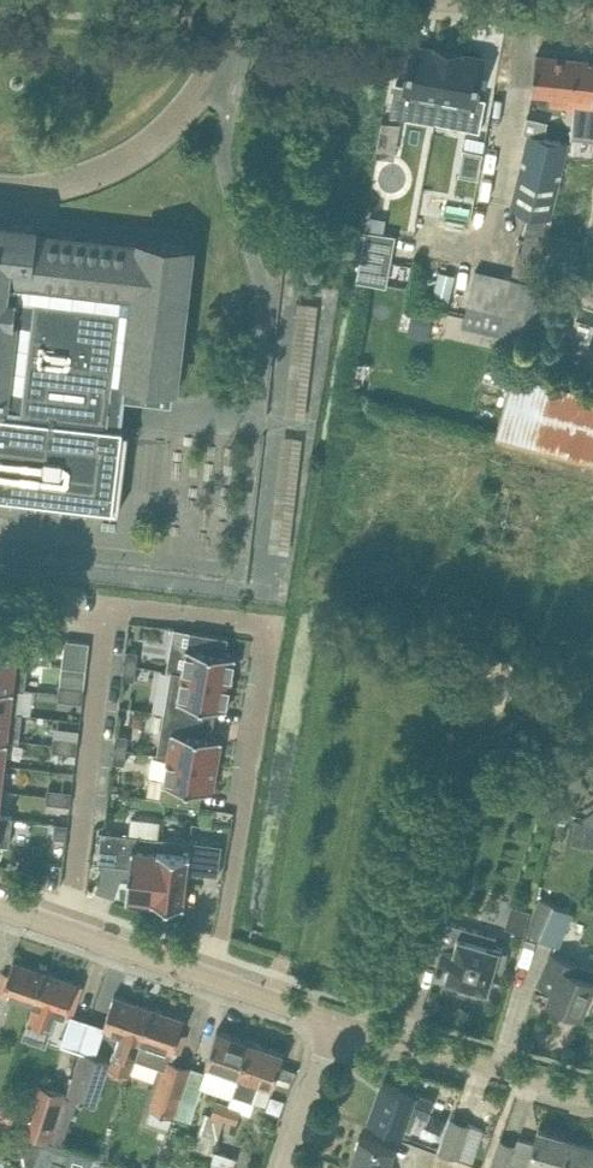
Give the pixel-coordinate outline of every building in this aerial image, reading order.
[(435,122),(449,49),(437,46),(437,48),(414,43),(406,82),(397,80),(390,114),(413,118),(417,98),(438,102),(435,122)] [(461,51),(449,49),(435,122),(436,122),(439,103),(461,107),(457,126),(480,131),(486,97),(477,95),(484,57),(461,52),(461,51)] [(578,128),(581,119),(583,106),(579,106),(580,100),(586,101),(587,86),(592,87),(592,77),(592,59),(537,53),(533,92),(549,94),(548,105),(566,107),(565,110),(576,111),(574,128),(578,128)] [(578,128),(592,130),(592,77),(592,87),(587,86),(586,101),(580,100),(579,106),(583,106),(581,119),(578,128)] [(380,131),(376,155),(394,158),(399,135),(380,131)] [(476,269),(463,328),(521,342),(535,282),(533,282),(539,255),(541,256),(547,234),(547,232),(551,216),(569,142),(530,133),(512,207),(530,212),(521,250),(518,250),(511,277),(476,269)] [(464,147),(459,173),(479,177),(484,151),(464,147)] [(176,387),(192,243),(142,237),(142,242),(45,231),(46,224),(0,218),(0,488),(120,505),(127,427),(121,426),(126,392),(172,397),(174,387),(176,387)] [(366,228),(357,278),(386,283),(395,233),(366,228)] [(547,234),(541,256),(574,263),(579,241),(579,240),(547,232),(547,234)] [(439,270),(433,297),(449,301),(455,274),(439,270)] [(535,282),(521,342),(547,349),(557,318),(546,314),(551,297),(559,274),(543,270),(539,283),(535,282)] [(306,417),(321,302),(299,299),(290,365),(274,362),(268,412),(306,417)] [(412,309),(409,320),(430,324),(432,313),(412,309)] [(495,437),(592,464),(592,389),(514,367),(495,437)] [(295,550),(300,435),(279,434),(274,549),(295,550)] [(190,631),(188,646),(186,645),(186,647),(188,648),(184,671),(231,679),(235,656),(237,656),(237,654),(226,652),(228,636),(191,630),(190,631)] [(32,634),(0,631),(0,657),(29,660),(32,634)] [(126,649),(125,663),(137,665),(138,650),(126,649)] [(29,660),(0,657),(0,683),(26,686),(29,660)] [(135,679),(137,665),(125,663),(123,678),(135,679)] [(231,681),(231,679),(184,671),(172,669),(167,697),(164,712),(214,721),(216,706),(228,708),(228,706),(227,706),(231,681)] [(26,686),(0,683),(0,709),(17,711),(20,688),(25,688),(26,686)] [(71,700),(72,685),(60,684),(58,699),(71,700)] [(83,701),(84,687),(72,685),(71,700),(83,701)] [(17,711),(0,709),(0,738),(8,739),(19,740),(23,712),(17,711)] [(223,737),(211,735),(214,721),(164,712),(162,727),(157,755),(169,757),(217,764),(221,739),(223,739),(223,737)] [(116,733),(115,747),(127,748),(128,734),(116,733)] [(65,751),(66,737),(54,735),(52,750),(65,751)] [(77,753),(78,738),(66,737),(65,751),(77,753)] [(125,763),(127,748),(115,747),(113,761),(125,763)] [(212,789),(217,764),(169,757),(165,781),(163,780),(163,782),(164,782),(162,798),(199,805),(202,789),(214,791),(214,789),(212,789)] [(58,803),(60,788),(48,787),(46,801),(58,803)] [(71,804),(72,790),(60,788),(58,803),(71,804)] [(10,844),(13,815),(1,814),(2,813),(0,812),(0,842),(10,844)] [(67,838),(68,823),(56,822),(55,836),(67,838)] [(155,899),(162,836),(159,836),(159,837),(134,834),(102,830),(99,861),(130,865),(126,895),(128,896),(129,894),(134,895),(133,899),(149,900),(149,897),(152,897),(152,898),(155,899)] [(222,843),(191,839),(162,836),(155,899),(185,902),(186,900),(184,900),(187,870),(219,874),(222,843)] [(573,911),(540,897),(526,930),(559,944),(573,911)] [(451,957),(445,978),(489,991),(496,965),(505,968),(510,949),(474,938),(477,930),(442,920),(435,944),(441,946),(439,954),(451,957)] [(549,959),(540,981),(553,987),(548,999),(581,1013),(592,985),(592,978),(579,972),(582,965),(552,952),(549,959)] [(30,1021),(46,971),(14,960),(9,973),(3,971),(0,981),(0,990),(34,1002),(28,1021),(30,1021)] [(46,971),(30,1021),(53,1028),(58,1010),(72,1015),(79,997),(73,995),(77,982),(46,971)] [(107,1017),(104,1026),(121,1031),(114,1051),(111,1060),(109,1069),(112,1074),(122,1078),(131,1073),(136,1058),(143,1039),(153,1007),(114,994),(107,1017)] [(153,1007),(143,1039),(179,1051),(186,1034),(180,1031),(185,1018),(153,1007)] [(206,1062),(240,1073),(252,1039),(247,1037),(246,1039),(217,1029),(206,1062)] [(252,1039),(240,1073),(234,1093),(253,1100),(260,1080),(273,1085),(284,1052),(256,1042),(256,1040),(252,1039)] [(68,1093),(52,1142),(62,1145),(78,1099),(97,1106),(109,1069),(111,1060),(82,1050),(68,1093)] [(147,1121),(168,1129),(190,1066),(166,1059),(149,1108),(152,1109),(147,1121)] [(184,1091),(176,1115),(190,1120),(198,1096),(206,1072),(193,1067),(184,1091)] [(371,1117),(411,1131),(417,1114),(426,1118),(433,1099),(384,1081),(371,1117)] [(46,1139),(52,1142),(68,1093),(35,1082),(19,1131),(46,1139)] [(212,1115),(225,1120),(230,1104),(217,1100),(212,1115)] [(0,1106),(0,1116),(12,1120),(17,1107),(2,1101),(0,1106)] [(230,1104),(225,1120),(236,1124),(241,1108),(230,1104)] [(427,1147),(458,1157),(468,1126),(451,1120),(445,1138),(431,1134),(427,1147)] [(572,1137),(539,1127),(535,1141),(519,1136),(516,1145),(501,1140),(491,1167),(510,1167),(513,1161),(528,1165),(529,1162),(549,1167),(564,1167),(572,1137)] [(349,1167),(353,1167),(388,1167),(395,1147),(360,1135),(349,1167)] [(572,1137),(564,1167),(592,1167),(592,1143),(572,1137)] [(65,1162),(70,1148),(62,1145),(52,1142),(46,1139),(34,1166),(41,1167),(82,1167),(65,1162)] [(236,1156),(216,1150),(211,1167),(232,1167),(236,1156)] [(483,1166),(459,1159),(456,1167),(483,1167),(483,1166)]
